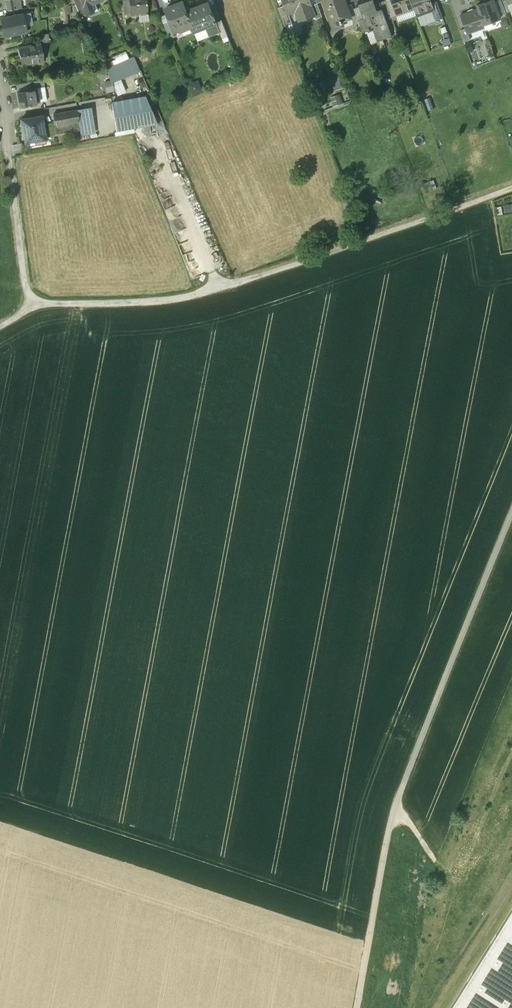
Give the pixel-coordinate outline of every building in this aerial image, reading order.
[(6,0),(8,10),(15,9),(13,0),(6,0)] [(80,16),(85,14),(80,0),(73,0),(80,16)] [(85,14),(85,15),(97,11),(94,3),(102,0),(80,0),(85,14)] [(131,14),(144,12),(145,14),(147,14),(146,0),(129,0),(131,14)] [(309,0),(282,0),(285,6),(288,15),(289,15),(295,12),(299,21),(315,15),(309,0)] [(322,1),(333,30),(343,26),(340,18),(350,15),(345,0),(322,0),(322,1)] [(358,1),(364,17),(368,31),(373,29),(378,42),(393,36),(385,14),(380,1),(375,3),(374,0),(361,0),(358,1)] [(380,1),(385,14),(390,13),(386,0),(385,0),(380,1)] [(390,13),(392,16),(397,15),(392,0),(386,0),(390,13)] [(397,15),(414,9),(411,0),(392,0),(397,15)] [(414,9),(416,15),(422,13),(424,14),(432,11),(434,11),(431,3),(430,0),(411,0),(414,9)] [(471,40),(469,34),(485,28),(483,25),(500,19),(494,0),(477,6),(478,9),(461,15),(466,29),(460,31),(464,42),(471,40)] [(511,11),(511,0),(501,0),(506,13),(511,11)] [(443,18),(437,1),(431,3),(434,11),(432,11),(435,20),(443,18)] [(182,2),(165,9),(169,20),(174,32),(175,32),(192,25),(186,11),(182,2)] [(208,3),(186,11),(192,25),(198,41),(219,33),(220,33),(216,22),(208,3)] [(289,15),(288,15),(285,6),(279,8),(286,26),(292,24),(289,15)] [(23,14),(3,18),(6,29),(3,30),(5,36),(26,32),(23,14)] [(364,17),(358,19),(363,33),(368,31),(364,17)] [(169,20),(163,22),(170,39),(176,36),(175,32),(174,32),(169,20)] [(222,20),(216,22),(220,33),(219,33),(221,39),(228,37),(222,20)] [(48,33),(38,36),(40,43),(50,40),(48,33)] [(40,43),(19,47),(19,48),(17,49),(19,56),(20,56),(22,65),(43,61),(40,43)] [(140,71),(135,57),(106,69),(111,80),(112,83),(140,71)] [(98,77),(103,81),(108,75),(102,71),(98,77)] [(114,90),(111,80),(104,82),(107,92),(114,90)] [(198,80),(188,84),(193,94),(202,90),(198,80)] [(34,89),(17,92),(19,108),(36,105),(36,103),(39,102),(36,89),(34,89)] [(335,106),(344,103),(341,93),(332,96),(335,106)] [(145,98),(111,104),(116,131),(156,123),(145,98)] [(77,111),(80,130),(81,136),(95,134),(91,108),(77,111)] [(77,111),(53,115),(54,125),(43,127),(44,132),(40,132),(41,138),(64,133),(64,132),(73,130),(73,131),(80,130),(77,111)] [(41,116),(21,120),(24,135),(40,132),(44,132),(43,127),(41,116)] [(450,1007),(511,1007),(511,909),(450,1007)]
